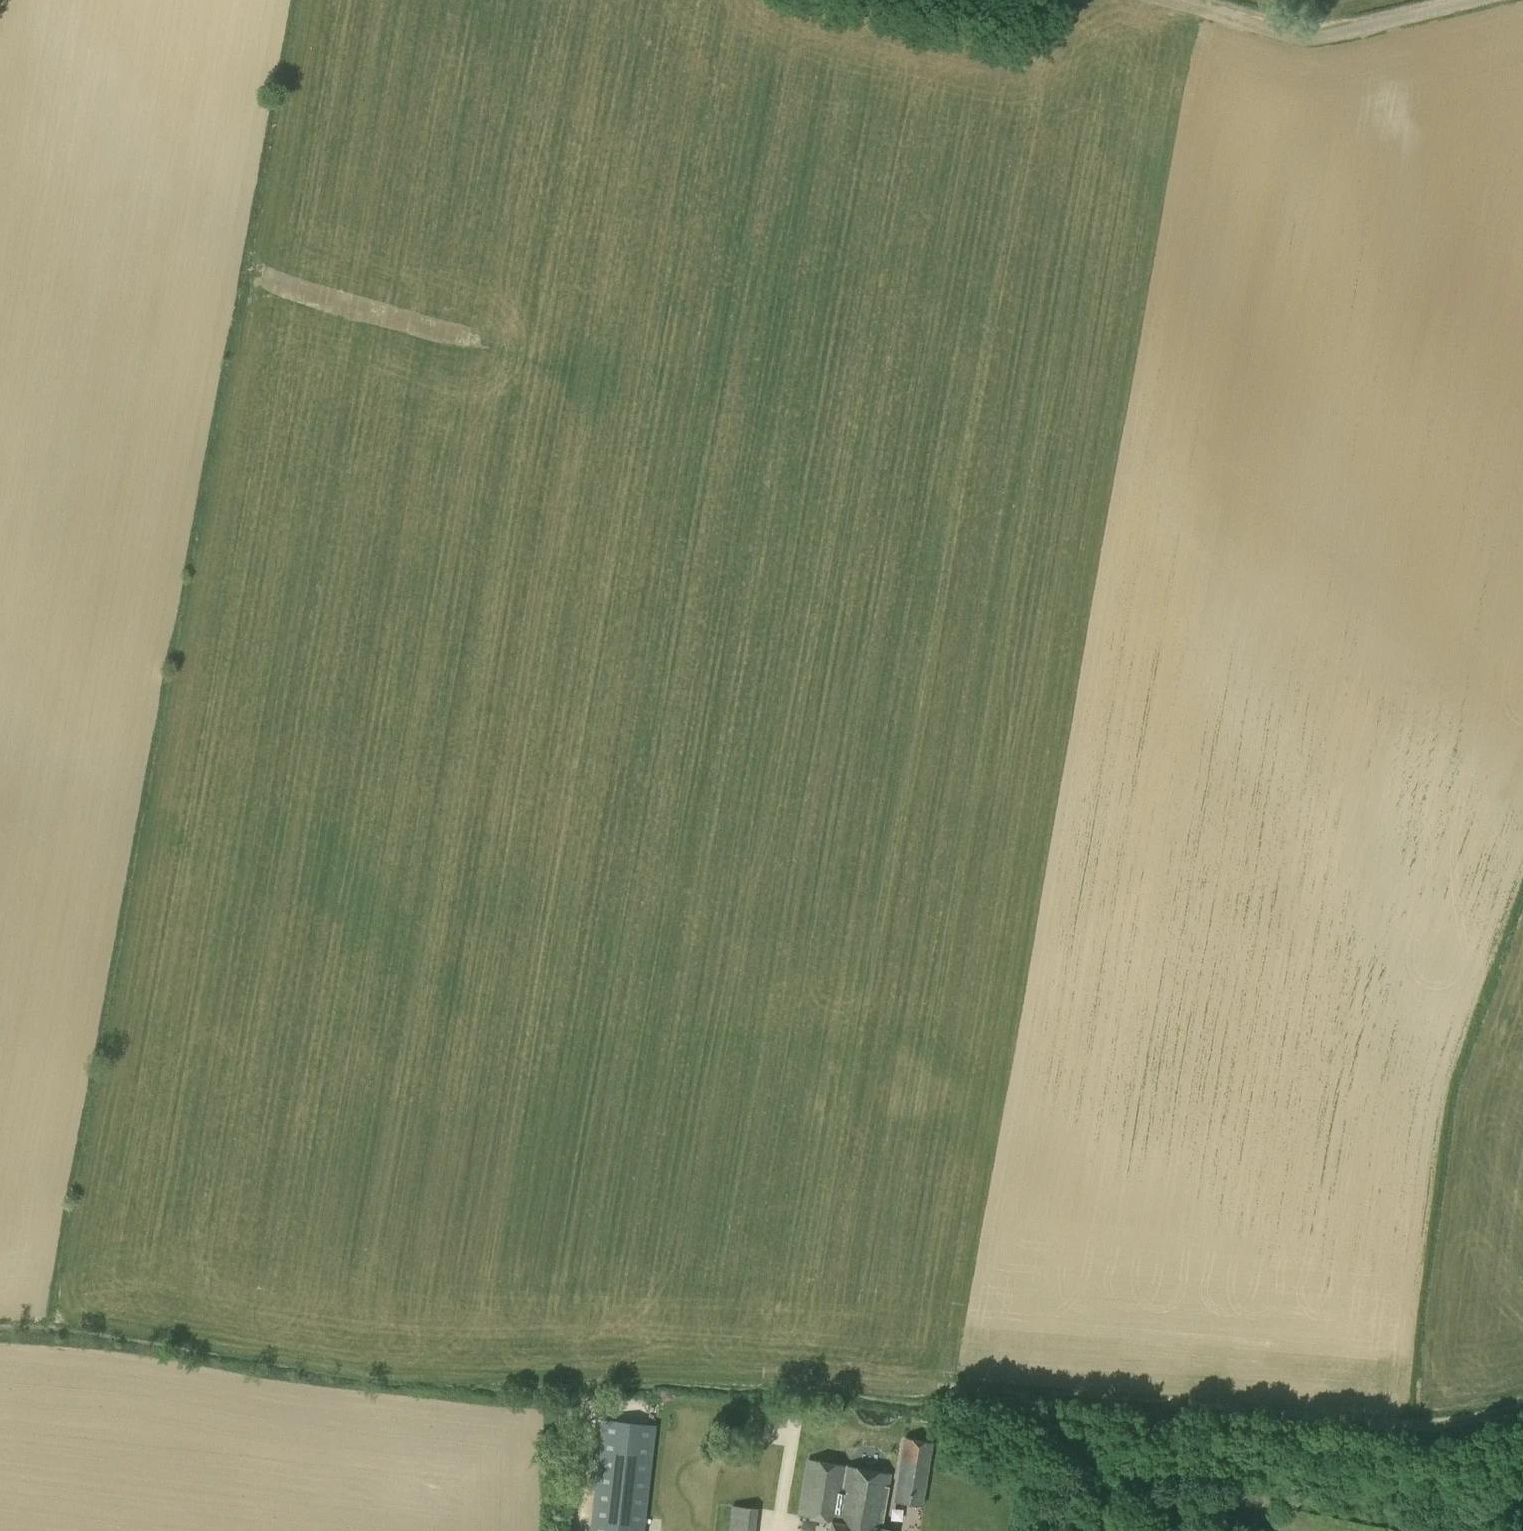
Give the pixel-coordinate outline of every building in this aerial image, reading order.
[(656,1424),(602,1418),(590,1530),(645,1530),(656,1424)] [(923,1505),(933,1442),(904,1437),(894,1501),(923,1505)] [(882,1530),(891,1472),(807,1459),(798,1515),(832,1520),(831,1530),(883,1530),(882,1530)] [(758,1508),(732,1506),(729,1530),(755,1530),(758,1508)]
